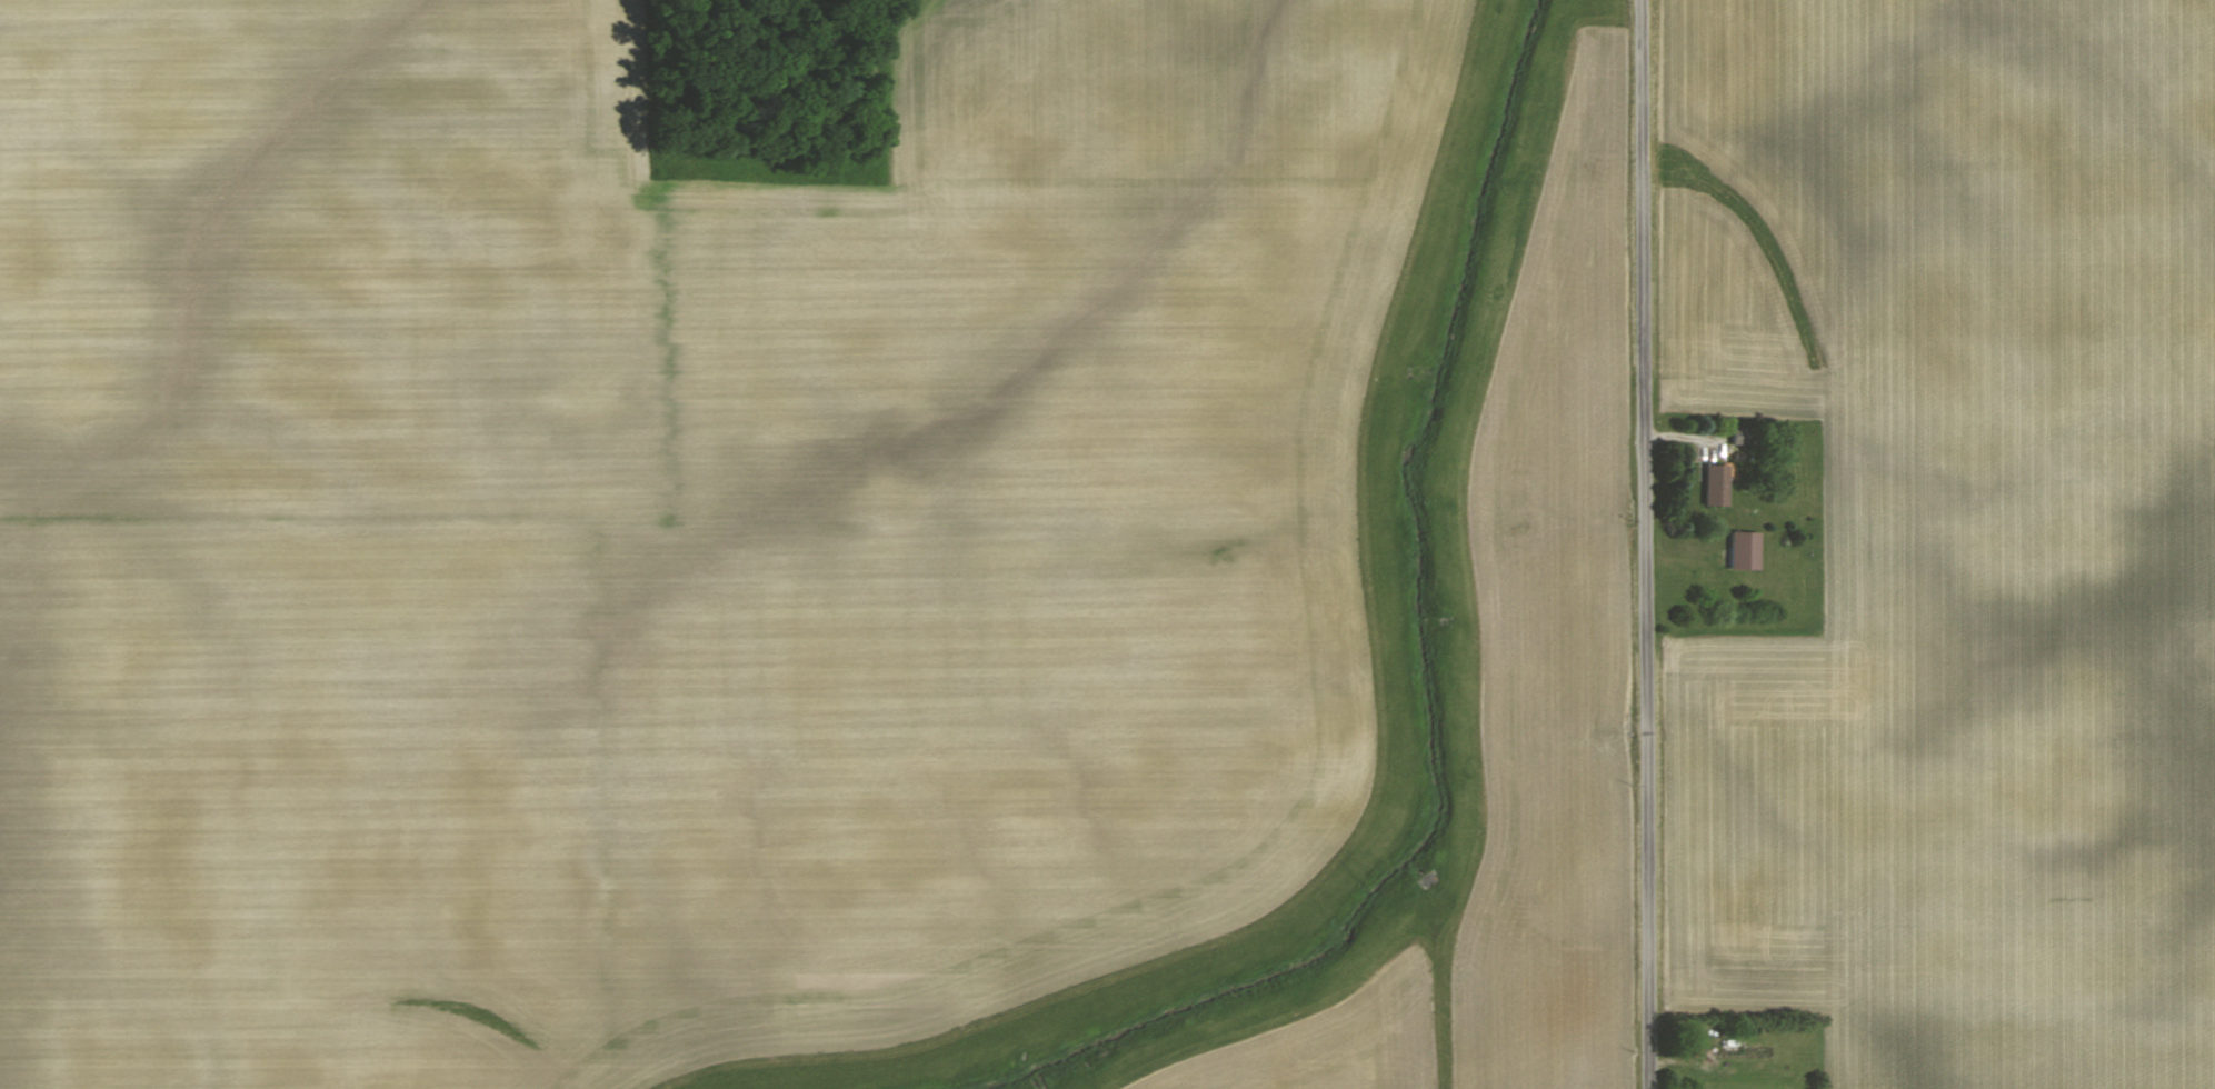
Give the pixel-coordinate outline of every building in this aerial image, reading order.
[(1747,445),(1748,429),(1733,428),(1733,445),(1747,445)] [(1729,465),(1705,465),(1705,507),(1729,507),(1729,465)]
